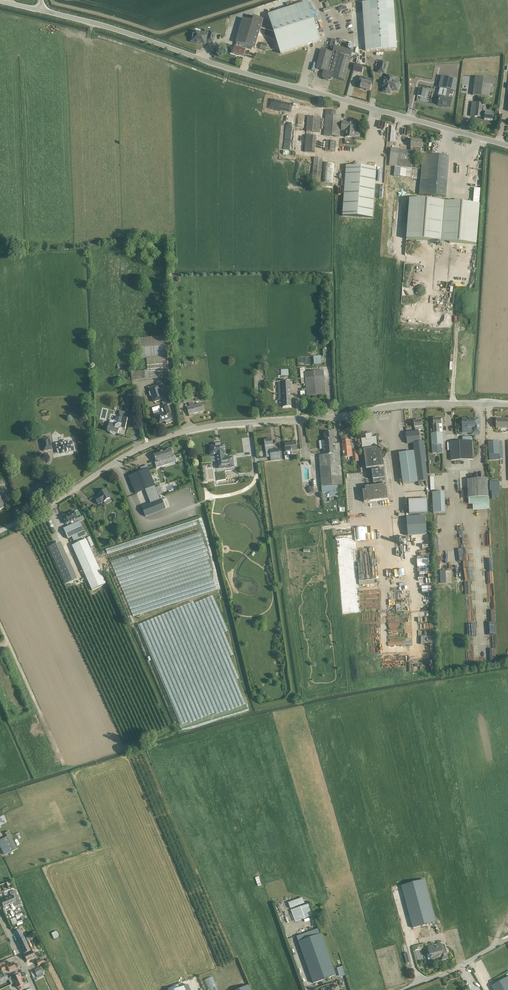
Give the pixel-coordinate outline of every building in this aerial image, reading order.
[(366,51),(397,49),(393,1),(363,3),(366,51)] [(311,11),(308,2),(268,15),(281,53),(320,41),(314,23),(318,22),(314,10),(311,11)] [(245,50),(242,49),(243,47),(252,49),(252,48),(255,48),(264,19),(253,16),(251,21),(243,18),(235,43),(236,43),(235,47),(235,46),(233,53),(243,56),(245,50)] [(208,31),(207,35),(194,31),(191,41),(201,44),(201,43),(205,44),(206,40),(212,42),(215,33),(208,31)] [(332,53),(321,50),(316,69),(324,71),(323,75),(323,78),(325,80),(328,80),(331,80),(333,78),(344,81),(352,52),(334,47),(332,53)] [(384,73),(387,63),(381,61),(378,72),(384,73)] [(361,73),(363,66),(354,64),(353,71),(361,73)] [(370,91),(372,84),(365,82),(366,78),(360,76),(359,81),(362,82),(360,89),(366,90),(366,91),(369,91),(370,91)] [(393,81),(395,77),(388,76),(387,79),(385,79),(383,87),(384,87),(383,92),(390,93),(391,88),(394,89),(394,90),(397,91),(400,83),(393,81)] [(455,92),(457,79),(441,76),(439,88),(447,90),(445,97),(440,96),(439,105),(443,106),(443,105),(446,106),(446,107),(450,108),(452,99),(449,98),(450,95),(453,95),(453,92),(455,92)] [(493,95),(494,88),(494,86),(495,79),(475,77),(473,95),(489,98),(490,94),(493,95)] [(419,88),(417,96),(425,97),(427,90),(419,88)] [(483,103),(472,102),(470,116),(481,117),(482,113),(483,103)] [(341,116),(335,116),(336,111),(326,110),(324,136),(340,137),(341,116)] [(482,113),(481,117),(485,117),(485,120),(492,121),(493,114),(485,113),(482,113)] [(321,117),(308,116),(307,131),(320,132),(321,117)] [(356,136),(356,132),(355,132),(356,123),(342,122),(341,131),(345,131),(345,137),(347,138),(354,138),(354,136),(356,136)] [(306,136),(304,152),(315,153),(316,136),(306,136)] [(422,148),(422,141),(412,139),(411,147),(410,151),(391,148),(389,166),(395,167),(394,176),(410,178),(412,168),(411,168),(411,165),(412,160),(417,161),(417,155),(414,154),(415,151),(421,152),(421,148),(422,148)] [(326,141),(325,151),(335,151),(336,141),(326,141)] [(422,154),(421,175),(419,195),(446,197),(449,156),(422,154)] [(314,158),(312,182),(320,183),(322,158),(314,158)] [(324,163),(322,183),(333,184),(335,164),(324,163)] [(376,168),(346,166),(343,216),(373,218),(376,168)] [(407,239),(476,245),(480,205),(410,199),(407,239)] [(132,381),(149,379),(163,378),(164,380),(174,379),(173,361),(172,361),(169,336),(139,338),(141,359),(146,358),(147,371),(135,372),(135,371),(131,371),(132,381)] [(326,395),(324,377),(324,371),(305,372),(304,368),(300,369),(301,384),(305,384),(306,396),(326,395)] [(291,407),(290,388),(290,381),(277,382),(278,398),(282,398),(283,407),(291,407)] [(172,419),(169,412),(167,406),(174,403),(172,396),(164,399),(159,385),(149,388),(150,392),(149,392),(150,397),(151,396),(153,403),(162,400),(164,405),(160,407),(161,410),(153,413),(155,417),(157,417),(159,422),(165,420),(166,424),(172,422),(171,419),(172,419)] [(197,405),(194,406),(190,393),(182,395),(184,404),(189,402),(189,403),(190,407),(187,407),(189,415),(199,412),(199,413),(204,411),(201,403),(197,404),(197,405)] [(107,431),(108,431),(109,431),(110,433),(110,434),(111,434),(113,435),(114,435),(115,434),(116,433),(118,434),(119,430),(120,429),(122,428),(122,429),(125,429),(128,420),(127,419),(126,413),(122,412),(121,412),(121,411),(119,412),(119,414),(120,417),(119,417),(118,422),(114,424),(109,423),(107,431)] [(441,419),(433,419),(433,422),(432,422),(432,425),(433,425),(434,429),(431,429),(431,434),(432,452),(442,451),(442,445),(443,445),(443,433),(439,433),(439,425),(441,425),(441,424),(442,424),(443,423),(443,419),(442,419),(441,419)] [(463,419),(463,429),(473,429),(473,433),(479,433),(479,419),(474,419),(474,420),(469,420),(469,419),(463,419)] [(496,419),(496,428),(507,428),(507,419),(503,419),(496,419)] [(415,431),(418,431),(418,430),(422,430),(422,426),(421,421),(414,421),(414,427),(415,431)] [(418,431),(415,431),(405,432),(407,444),(413,443),(414,452),(399,454),(403,484),(418,482),(418,486),(422,486),(421,482),(428,481),(425,461),(427,461),(424,441),(420,442),(418,431)] [(323,441),(319,441),(320,449),(324,449),(324,453),(324,455),(319,455),(321,487),(322,492),(329,492),(338,491),(338,485),(343,485),(340,451),(339,444),(335,444),(334,432),(324,433),(325,440),(323,441)] [(368,435),(368,434),(365,434),(366,438),(361,439),(363,450),(364,450),(366,469),(377,467),(378,470),(372,471),(373,483),(379,482),(380,485),(365,487),(365,490),(362,490),(364,503),(389,500),(386,484),(383,484),(382,482),(385,481),(384,469),(379,470),(379,467),(384,466),(382,450),(383,449),(380,446),(379,448),(378,448),(376,437),(372,437),(371,435),(368,435)] [(50,437),(40,439),(43,452),(53,450),(50,437)] [(451,460),(470,460),(474,459),(472,437),(462,437),(462,441),(450,441),(451,460)] [(265,440),(265,446),(266,450),(270,450),(271,457),(280,456),(279,449),(273,449),(273,446),(272,439),(265,440)] [(68,442),(67,440),(62,441),(63,442),(56,444),(58,453),(60,452),(60,453),(74,450),(73,449),(75,449),(73,443),(72,443),(72,442),(68,442)] [(342,441),(344,457),(352,456),(351,447),(350,447),(350,442),(350,440),(342,441)] [(488,442),(489,460),(503,459),(502,441),(488,442)] [(286,452),(291,451),(291,456),(297,455),(297,457),(301,457),(300,450),(297,450),(296,442),(285,444),(286,452)] [(220,445),(220,444),(216,445),(216,446),(210,446),(211,451),(210,451),(210,454),(211,455),(217,454),(218,469),(234,467),(233,457),(224,458),(224,453),(225,453),(224,445),(220,445)] [(171,449),(154,454),(157,462),(163,460),(167,459),(169,464),(170,464),(175,462),(177,462),(175,456),(173,456),(171,449)] [(142,471),(129,476),(135,494),(145,490),(155,486),(148,468),(147,465),(140,468),(142,471)] [(217,481),(226,480),(225,471),(216,472),(217,481)] [(488,478),(467,479),(468,498),(488,497),(488,478)] [(490,482),(490,491),(491,491),(492,499),(496,499),(496,495),(499,495),(499,481),(493,482),(490,482)] [(150,504),(142,507),(146,516),(166,508),(162,499),(160,500),(155,486),(145,490),(150,504)] [(99,496),(95,498),(98,504),(103,501),(110,497),(111,497),(106,490),(98,495),(99,496)] [(433,513),(446,512),(445,492),(432,493),(433,513)] [(409,515),(428,514),(427,500),(409,501),(409,515)] [(78,518),(75,511),(67,515),(67,514),(62,516),(66,524),(78,518)] [(425,516),(406,518),(407,536),(427,534),(425,516)] [(73,541),(86,535),(79,521),(63,528),(68,539),(72,538),(73,541)] [(126,605),(213,581),(198,527),(107,552),(114,577),(118,572),(114,569),(168,553),(169,558),(169,559),(178,557),(183,560),(177,558),(177,560),(176,559),(174,564),(180,568),(177,568),(177,567),(174,571),(142,580),(141,577),(144,576),(134,573),(131,577),(122,579),(118,577),(119,575),(118,575),(126,605)] [(86,540),(72,546),(85,574),(99,568),(86,540)] [(48,546),(63,584),(75,579),(60,541),(48,546)] [(428,557),(415,557),(416,567),(428,566),(428,557)] [(461,570),(463,582),(469,581),(467,569),(461,570)] [(0,840),(0,847),(4,855),(17,849),(9,831),(5,833),(7,837),(0,840)] [(425,879),(401,886),(416,940),(439,934),(425,879)] [(11,881),(6,883),(6,882),(0,885),(0,893),(9,889),(9,888),(13,887),(11,881)] [(5,899),(1,901),(3,907),(7,905),(10,904),(10,905),(14,903),(16,902),(13,895),(10,897),(7,898),(5,899)] [(310,903),(291,910),(295,922),(314,915),(310,903)] [(25,938),(19,928),(13,932),(18,941),(24,954),(31,950),(25,938)] [(313,983),(336,975),(319,928),(296,936),(298,942),(313,983)] [(54,939),(60,936),(57,930),(51,933),(54,939)] [(457,930),(445,933),(447,942),(459,939),(457,930)] [(428,947),(430,954),(427,955),(428,960),(440,957),(441,961),(448,959),(444,945),(440,943),(428,947)] [(32,950),(24,954),(27,961),(35,958),(32,950)] [(5,964),(0,966),(2,971),(8,968),(9,971),(16,968),(13,963),(10,964),(9,962),(6,964),(5,964)] [(14,983),(21,979),(18,972),(11,975),(14,983)] [(7,975),(0,978),(0,984),(9,980),(7,975)] [(493,989),(507,989),(507,977),(491,986),(493,989)] [(23,988),(22,985),(24,985),(21,979),(14,983),(17,988),(18,987),(19,989),(23,988)]
